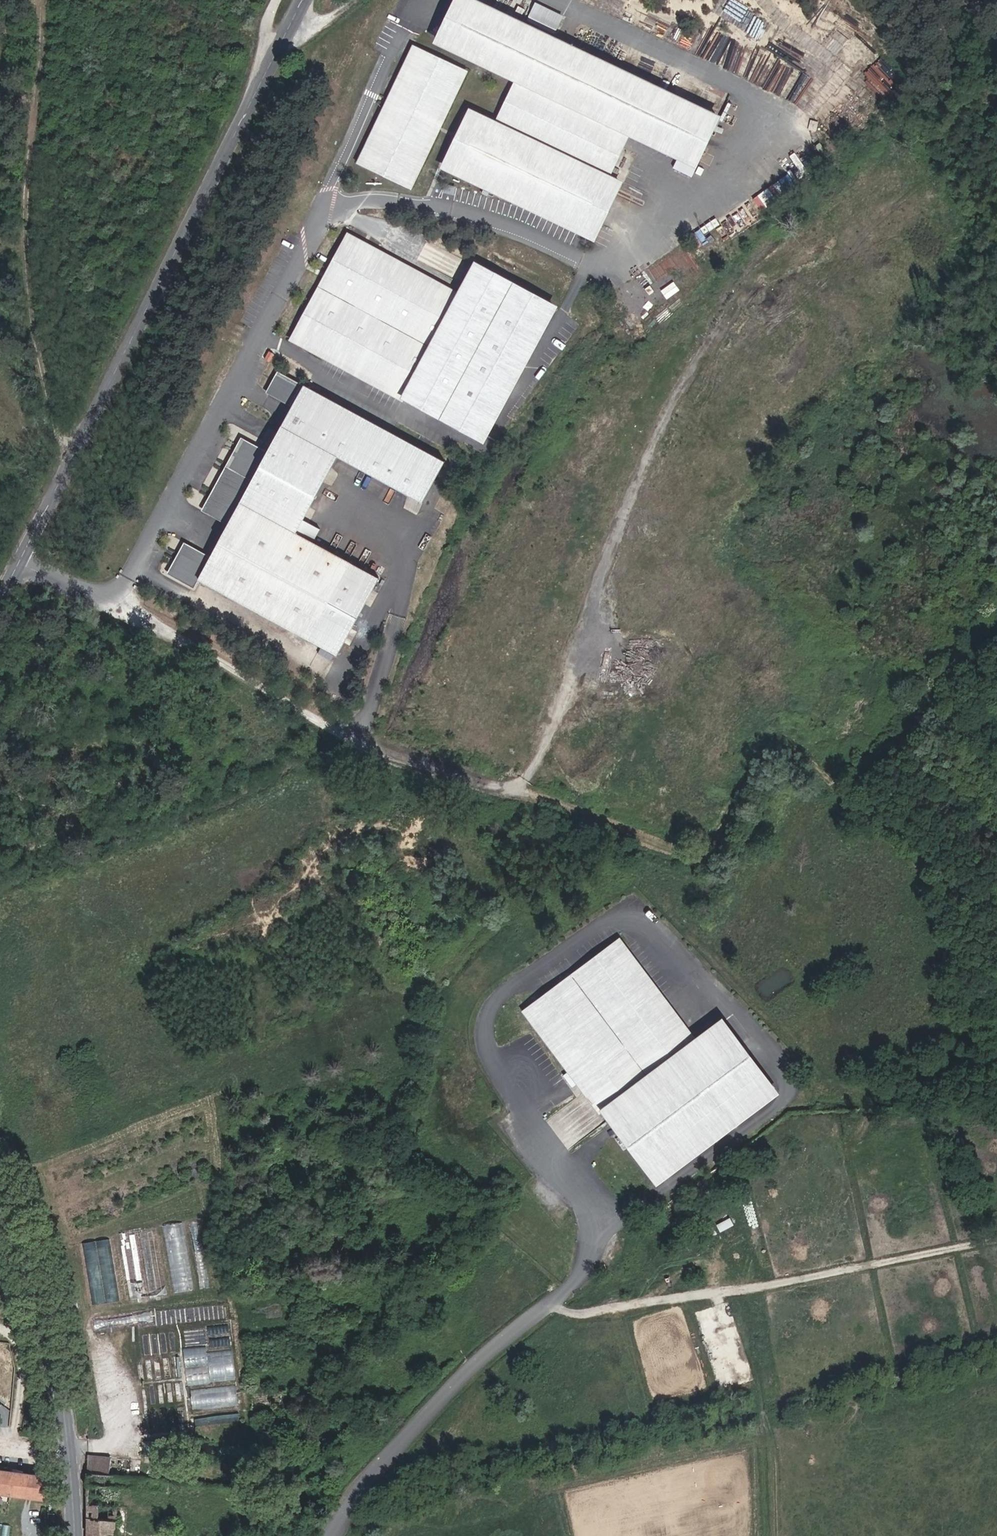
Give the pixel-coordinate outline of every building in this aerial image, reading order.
[(438,41),(520,80),(499,125),(472,112),(446,166),(596,236),(621,181),(608,175),(629,130),(642,136),(664,89),(473,0),(458,0),(438,41)] [(418,49),(365,163),(411,184),(464,70),(418,49)] [(719,115),(664,89),(642,136),(697,161),(719,115)] [(695,236),(705,242),(710,234),(700,228),(695,236)] [(348,231),(289,340),(484,444),(559,305),(475,260),(459,291),(348,231)] [(268,375),(273,377),(277,369),(276,368),(272,367),(268,375)] [(446,460),(305,383),(281,425),(338,456),(423,502),(446,460)] [(335,591),(351,563),(296,534),(338,456),(281,425),(267,451),(242,438),(203,511),(228,524),(210,557),(185,543),(168,574),(195,589),(199,581),(309,640),(325,610),(338,617),(349,598),(335,591)] [(598,1112),(602,1109),(656,1183),(781,1091),(721,1010),(692,1031),(622,937),(522,1011),(598,1112)] [(190,1290),(185,1224),(167,1225),(172,1291),(190,1290)] [(156,1227),(121,1231),(129,1298),(165,1294),(156,1227)] [(97,1302),(119,1299),(111,1238),(89,1241),(97,1302)] [(12,1273),(0,1272),(0,1292),(11,1293),(12,1273)] [(186,1347),(188,1382),(237,1379),(235,1350),(209,1352),(209,1345),(186,1347)] [(195,1407),(240,1405),(239,1385),(193,1388),(195,1407)] [(90,1469),(113,1470),(115,1454),(92,1453),(90,1469)] [(54,1499),(52,1474),(0,1467),(0,1490),(54,1499)] [(94,1474),(94,1535),(119,1535),(122,1476),(94,1474)]
